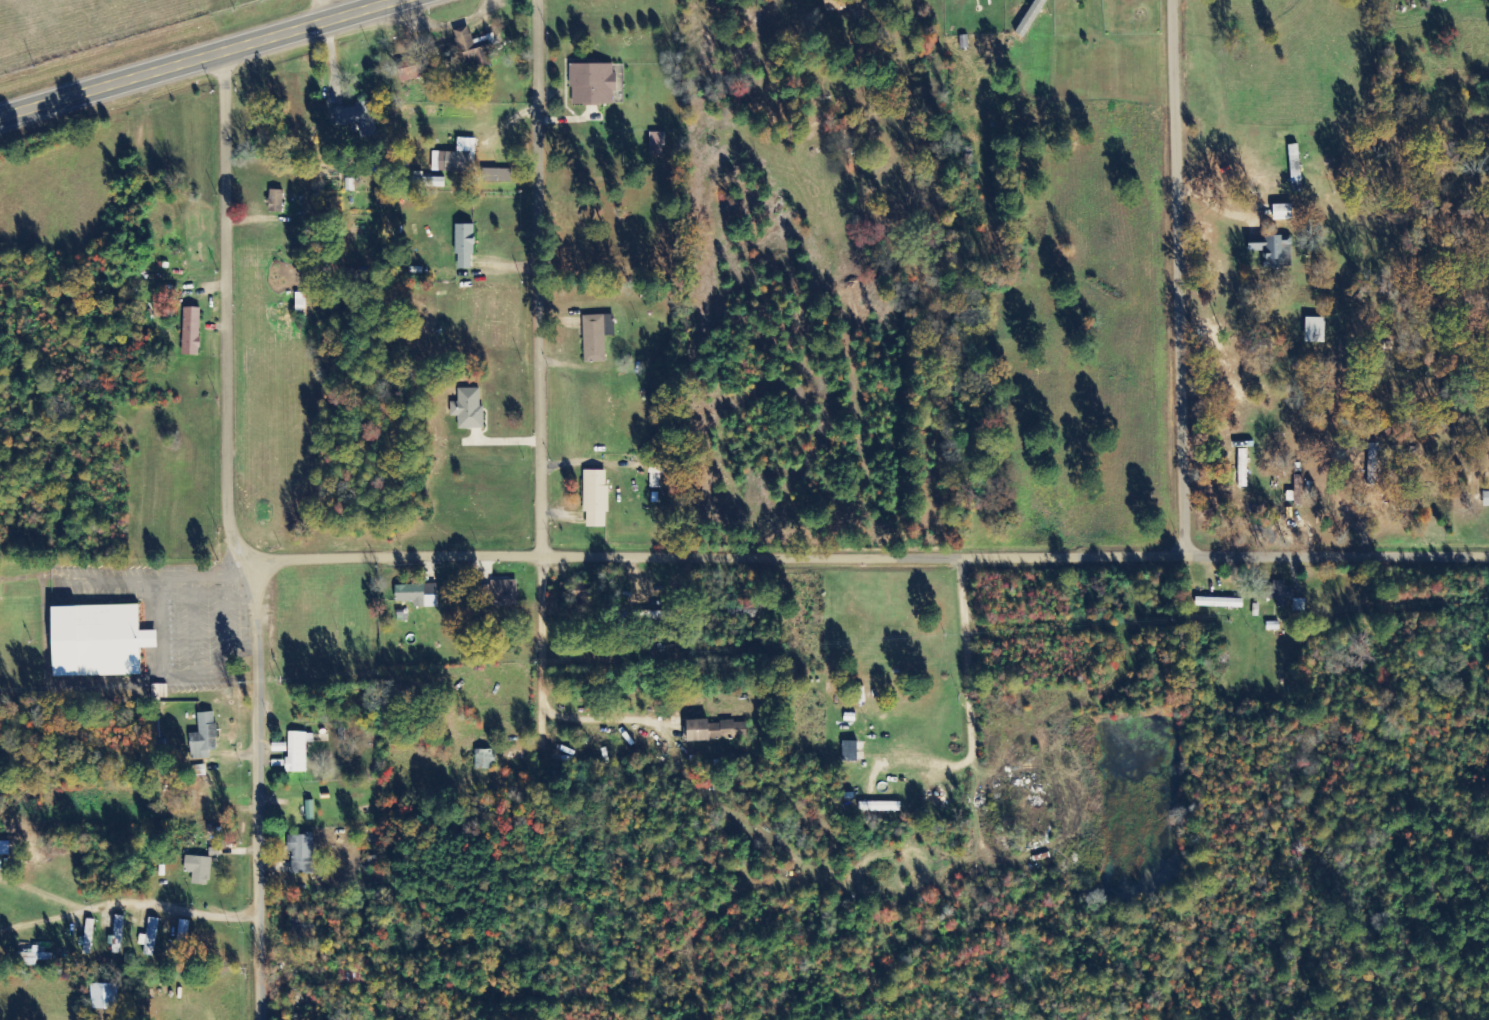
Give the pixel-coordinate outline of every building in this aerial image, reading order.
[(1017,34),(1026,38),(1045,0),(1034,0),(1017,34)] [(494,65),(490,44),(495,43),(494,35),(472,39),(470,28),(454,31),(461,63),(472,61),(473,69),(494,65)] [(400,81),(423,79),(422,60),(399,61),(400,81)] [(614,64),(571,64),(571,105),(616,105),(616,72),(614,72),(614,64)] [(665,133),(651,132),(651,154),(664,155),(665,133)] [(432,171),(469,172),(469,153),(475,153),(476,138),(457,138),(457,152),(432,152),(432,171)] [(484,181),(512,182),(512,169),(484,169),(484,181)] [(444,187),(445,177),(410,177),(410,187),(444,187)] [(269,212),(283,213),(284,190),(270,190),(269,212)] [(1273,205),(1273,220),(1293,219),(1292,204),(1273,205)] [(457,269),(474,269),(473,224),(456,224),(457,269)] [(1249,251),(1265,251),(1265,267),(1278,267),(1278,260),(1292,261),(1292,240),(1282,240),(1282,237),(1249,236),(1249,251)] [(199,355),(201,308),(184,307),(183,355),(199,355)] [(583,316),(584,364),(606,363),(605,336),(614,336),(614,315),(583,316)] [(1326,318),(1306,318),(1305,343),(1325,343),(1326,318)] [(483,428),(482,388),(458,389),(458,402),(450,402),(451,417),(458,416),(458,429),(483,428)] [(1247,449),(1238,449),(1239,488),(1248,487),(1247,449)] [(608,471),(585,470),(584,527),(607,528),(608,471)] [(518,581),(493,581),(492,605),(517,606),(518,581)] [(1262,584),(1262,600),(1277,600),(1277,608),(1286,608),(1286,598),(1293,598),(1293,587),(1285,587),(1285,582),(1273,581),(1273,584),(1262,584)] [(395,585),(396,603),(414,602),(414,608),(438,607),(437,584),(395,585)] [(141,675),(140,649),(158,648),(157,631),(139,631),(139,605),(52,607),(53,677),(141,675)] [(210,759),(210,750),(218,750),(216,713),(198,713),(199,734),(190,734),(191,760),(210,759)] [(687,721),(687,741),(747,740),(747,722),(709,723),(709,720),(687,721)] [(307,743),(313,743),(313,733),(287,732),(287,772),(306,773),(307,743)] [(858,742),(844,742),(843,761),(858,761),(858,742)] [(476,770),(494,770),(493,750),(476,750),(476,770)] [(314,820),(313,801),(306,801),(307,821),(314,820)] [(859,803),(859,811),(900,812),(900,803),(859,803)] [(313,875),(314,836),(291,835),(290,874),(313,875)] [(10,856),(10,841),(0,841),(0,856),(10,856)] [(210,886),(210,858),(185,857),(184,872),(193,873),(192,885),(210,886)] [(110,953),(122,954),(123,916),(115,916),(114,937),(111,936),(110,953)] [(145,946),(144,956),(154,957),(158,919),(149,918),(147,935),(141,935),(139,945),(145,946)]
